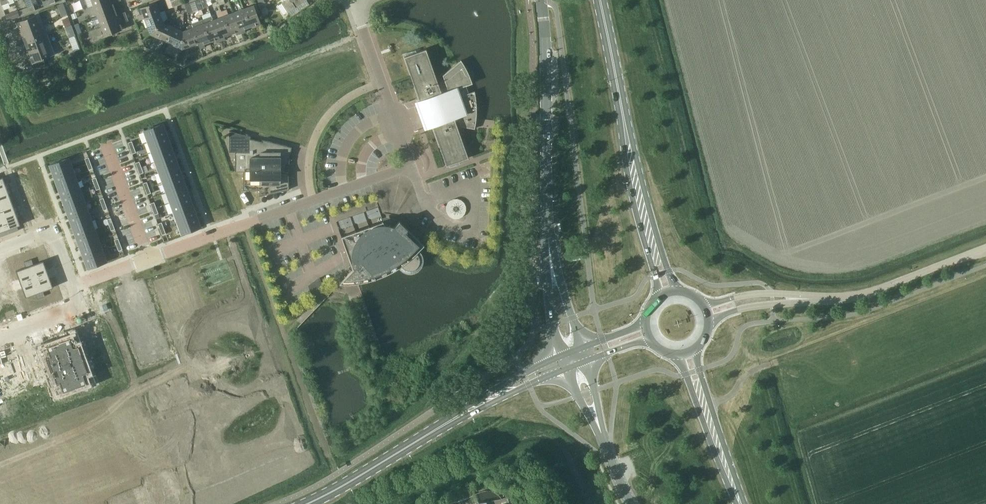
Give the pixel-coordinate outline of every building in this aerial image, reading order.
[(115,8),(113,3),(121,0),(108,0),(93,5),(97,14),(115,8)] [(282,2),(288,12),(291,16),(298,11),(295,7),(306,0),(285,0),(282,2)] [(145,17),(160,12),(156,2),(139,8),(141,15),(138,16),(140,20),(145,18),(145,17)] [(245,8),(251,26),(257,24),(258,26),(262,25),(255,5),(245,8)] [(97,15),(92,17),(96,27),(101,25),(127,15),(126,12),(118,15),(115,8),(97,14),(97,15)] [(245,28),(251,26),(245,8),(234,12),(242,33),(246,31),(245,28)] [(242,33),(234,12),(230,14),(228,10),(223,12),(231,34),(237,31),(238,34),(242,33)] [(8,15),(6,15),(8,20),(9,19),(15,17),(20,15),(18,11),(13,13),(8,15)] [(145,18),(151,33),(164,22),(160,12),(145,17),(145,18)] [(224,36),(231,34),(223,12),(218,14),(219,18),(214,20),(222,40),(225,39),(224,36)] [(13,35),(44,23),(40,13),(35,15),(17,22),(19,28),(12,31),(13,35)] [(65,27),(71,24),(68,15),(62,17),(65,27)] [(127,15),(101,25),(105,36),(123,29),(121,24),(129,20),(127,15)] [(202,19),(211,41),(217,39),(218,41),(222,40),(214,20),(213,20),(212,15),(202,19)] [(199,42),(201,48),(205,46),(204,44),(211,41),(202,19),(192,22),(194,27),(199,42)] [(167,41),(174,26),(164,22),(151,33),(167,41)] [(25,42),(48,34),(44,23),(13,35),(15,40),(23,37),(25,42)] [(68,35),(74,32),(72,25),(66,27),(68,35)] [(183,48),(184,31),(174,26),(167,41),(183,48)] [(184,31),(183,48),(199,42),(194,27),(188,29),(184,31)] [(21,55),(51,44),(48,34),(25,42),(27,48),(19,51),(21,55)] [(73,50),(79,48),(75,36),(69,38),(73,50)] [(51,44),(21,55),(23,60),(30,57),(35,68),(46,64),(44,59),(51,56),(55,54),(51,44)] [(424,100),(447,165),(469,158),(456,120),(459,119),(462,126),(475,128),(476,125),(476,122),(477,118),(477,109),(476,99),(475,90),(469,92),(466,85),(473,83),(470,75),(466,67),(461,60),(443,75),(448,90),(441,92),(438,81),(426,48),(404,56),(421,101),(424,100)] [(164,124),(144,131),(148,141),(168,134),(164,124)] [(259,190),(259,196),(289,189),(289,184),(289,178),(289,172),(280,171),(280,164),(289,163),(291,155),(292,147),(262,139),(262,141),(250,138),(250,136),(234,132),(229,131),(229,145),(229,152),(235,152),(235,171),(243,171),(243,190),(259,190)] [(168,134),(148,141),(152,152),(172,144),(168,134)] [(172,144),(152,152),(155,162),(175,155),(172,144)] [(175,155),(155,162),(159,172),(179,165),(175,155)] [(71,158),(50,165),(54,175),(74,168),(71,158)] [(179,165),(159,172),(163,182),(183,175),(179,165)] [(74,168),(54,175),(58,186),(78,178),(74,168)] [(183,175),(163,182),(166,193),(187,185),(183,175)] [(78,178),(58,186),(61,196),(82,189),(78,178)] [(187,185),(166,193),(170,203),(190,195),(187,185)] [(0,192),(0,205),(11,200),(7,189),(0,192)] [(82,189),(61,196),(65,206),(85,199),(82,189)] [(190,195),(170,203),(174,213),(194,206),(190,195)] [(85,199),(65,206),(69,216),(89,209),(85,199)] [(0,205),(0,208),(3,217),(16,212),(12,201),(0,205)] [(194,206),(174,213),(177,223),(198,216),(194,206)] [(89,209),(69,216),(73,227),(93,219),(89,209)] [(16,213),(3,217),(8,229),(20,224),(16,213)] [(198,216),(177,223),(181,233),(201,226),(198,216)] [(93,219),(73,227),(76,237),(97,229),(93,219)] [(424,244),(399,221),(396,224),(394,222),(386,221),(384,222),(383,221),(341,236),(353,269),(339,283),(347,283),(354,283),(362,282),(370,280),(378,277),(386,274),(393,270),(400,266),(404,270),(411,272),(417,270),(421,265),(422,259),(421,253),(419,250),(424,244)] [(97,229),(76,237),(80,247),(100,240),(97,229)] [(100,240),(80,247),(84,257),(104,250),(100,240)] [(104,250),(84,257),(87,267),(108,260),(104,250)] [(42,261),(30,265),(35,278),(47,274),(42,261)] [(30,265),(17,270),(22,283),(35,278),(30,265)] [(47,274),(35,279),(39,291),(52,287),(47,274)] [(320,277),(309,285),(312,294),(315,301),(313,303),(314,303),(326,290),(325,291),(323,287),(320,277)] [(35,279),(22,283),(26,296),(39,291),(35,279)] [(75,336),(42,348),(58,393),(92,381),(75,336)]
